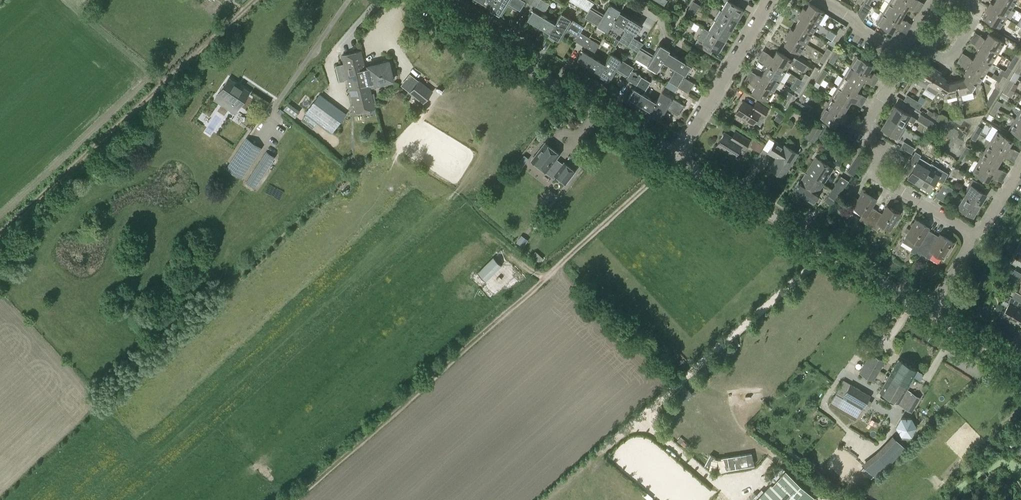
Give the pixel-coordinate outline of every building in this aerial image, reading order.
[(521,0),(494,0),(489,8),(489,9),(498,15),(506,3),(519,11),(525,1),(523,0),(522,1),(521,0)] [(549,4),(542,0),(523,0),(525,1),(535,7),(533,11),(532,10),(526,20),(549,34),(555,24),(542,16),(549,4)] [(568,1),(587,12),(589,8),(590,9),(593,4),(587,0),(569,0),(568,1)] [(736,7),(740,1),(738,0),(725,0),(726,0),(720,10),(736,20),(739,16),(736,15),(740,9),(742,11),(742,10),(736,7)] [(913,2),(909,0),(889,0),(888,2),(904,11),(907,7),(909,8),(913,2)] [(998,0),(995,0),(992,4),(990,2),(987,7),(1005,18),(1011,8),(998,0)] [(1016,0),(998,0),(1011,8),(1016,0)] [(697,10),(700,5),(693,1),(690,6),(697,10)] [(865,11),(869,4),(864,2),(860,9),(865,11)] [(900,23),(902,19),(900,18),(904,11),(888,2),(882,12),(900,23)] [(824,13),(809,3),(805,9),(802,8),(800,12),(818,23),(824,13)] [(613,21),(618,12),(619,10),(610,4),(602,17),(589,9),(590,9),(589,8),(587,12),(584,17),(607,32),(613,22),(613,21)] [(694,14),(697,10),(690,6),(687,10),(694,14)] [(998,28),(1005,18),(987,7),(984,12),(987,13),(983,19),(998,28)] [(736,20),(720,10),(714,20),(730,30),(732,26),(730,25),(733,20),(736,21),(736,20)] [(634,35),(639,25),(618,12),(613,21),(613,22),(624,29),(617,41),(636,52),(638,49),(639,49),(641,44),(631,38),(633,34),(634,35)] [(811,33),(818,23),(800,12),(797,17),(799,18),(796,24),(811,33)] [(897,29),(900,23),(882,12),(875,23),(891,33),(895,27),(897,29)] [(580,33),(584,27),(561,13),(555,24),(549,34),(548,36),(557,41),(564,29),(577,36),(578,36),(580,33)] [(730,30),(714,20),(707,30),(707,31),(723,41),(726,37),(724,35),(727,30),(729,31),(730,30)] [(811,33),(796,24),(792,30),(790,28),(787,33),(805,44),(811,33)] [(721,48),(724,42),(723,41),(707,31),(707,30),(703,28),(697,39),(694,44),(709,54),(712,49),(717,52),(719,47),(721,48)] [(840,37),(843,31),(839,28),(835,34),(840,37)] [(598,45),(580,33),(578,36),(577,36),(574,41),(584,48),(582,51),(576,60),(598,74),(604,64),(592,57),(598,45)] [(799,54),(805,44),(787,33),(785,37),(787,39),(784,45),(799,54)] [(1003,43),(987,33),(984,39),(981,37),(979,41),(997,52),(1003,43)] [(836,43),(840,37),(835,34),(831,40),(836,43)] [(991,63),(997,52),(979,41),(976,46),(978,48),(975,53),(991,63)] [(662,61),(667,52),(668,51),(658,44),(651,57),(638,49),(639,49),(638,49),(636,52),(633,58),(656,72),(662,61),(663,61),(662,61)] [(827,57),(831,50),(827,47),(823,54),(827,57)] [(792,60),(776,50),(773,56),(770,55),(768,59),(786,70),(790,64),(799,70),(803,72),(807,66),(793,57),(792,60)] [(341,56),(347,80),(366,75),(364,68),(360,51),(341,56)] [(684,75),(689,65),(667,52),(662,61),(663,61),(662,61),(675,69),(668,81),(688,93),(693,84),(682,77),(683,75),(684,75)] [(991,63),(975,53),(971,60),(969,58),(966,62),(985,73),(991,63)] [(631,70),(632,67),(610,54),(604,64),(598,74),(596,75),(606,81),(613,68),(626,76),(626,75),(627,76),(630,69),(631,70)] [(824,63),(827,57),(823,54),(819,60),(824,63)] [(832,64),(836,57),(832,55),(828,61),(832,64)] [(868,77),(870,73),(867,71),(871,65),(855,56),(850,66),(868,77)] [(780,80),(786,70),(768,59),(765,64),(767,65),(764,71),(780,80)] [(1009,73),(1015,63),(1011,60),(1005,71),(1001,69),(1009,73)] [(368,67),(364,68),(366,75),(369,86),(392,80),(388,61),(368,66),(368,67)] [(978,84),(985,73),(966,62),(963,67),(966,69),(963,75),(965,76),(977,83),(978,84)] [(865,82),(868,77),(850,66),(843,76),(859,85),(862,80),(865,82)] [(930,70),(924,66),(914,82),(925,88),(936,70),(932,67),(930,70)] [(649,82),(630,70),(631,70),(630,69),(627,76),(626,75),(626,76),(624,79),(635,85),(633,88),(627,97),(649,111),(655,102),(642,94),(649,82)] [(824,78),(828,71),(823,69),(819,75),(824,78)] [(1009,73),(1001,69),(999,73),(998,72),(994,78),(999,81),(998,81),(1003,84),(1009,73)] [(943,82),(945,79),(939,75),(941,73),(936,70),(925,88),(935,94),(943,81),(943,82)] [(780,80),(764,71),(760,77),(758,75),(755,80),(774,91),(780,80)] [(806,82),(809,76),(805,73),(801,79),(806,82)] [(366,75),(347,80),(355,113),(374,108),(369,86),(366,75)] [(820,84),(824,78),(819,75),(815,82),(820,84)] [(855,97),(858,93),(855,92),(859,85),(843,76),(837,86),(855,97)] [(957,100),(961,99),(960,95),(971,92),(977,83),(965,76),(962,80),(955,82),(958,96),(956,96),(957,100)] [(234,113),(238,108),(249,92),(228,78),(213,99),(234,113)] [(417,78),(409,88),(422,99),(430,88),(417,78)] [(799,93),(806,82),(801,79),(794,90),(798,92),(799,93)] [(1014,90),(1017,85),(1013,82),(1014,82),(1009,79),(1005,86),(1009,89),(1010,88),(1014,90)] [(767,102),(774,91),(755,80),(752,84),(755,86),(751,92),(767,102)] [(947,84),(943,82),(943,81),(935,94),(935,95),(934,97),(936,100),(938,101),(941,96),(945,99),(956,96),(958,96),(955,82),(947,84)] [(807,96),(811,89),(807,86),(802,93),(807,96)] [(852,103),(855,97),(837,86),(831,97),(846,106),(849,101),(852,103)] [(1007,100),(1009,96),(1006,94),(1009,89),(1005,86),(999,96),(1007,100)] [(678,114),(684,105),(661,91),(655,102),(649,111),(648,113),(658,119),(665,107),(678,114)] [(792,102),(796,96),(792,93),(788,100),(792,102)] [(320,96),(305,114),(331,134),(342,118),(336,113),(339,110),(320,96)] [(913,108),(917,102),(906,96),(903,101),(913,108)] [(843,118),(845,114),(842,112),(846,106),(831,97),(825,107),(843,118)] [(788,109),(792,104),(792,102),(788,100),(784,106),(788,109)] [(997,110),(1001,102),(997,100),(992,107),(997,110)] [(768,109),(756,102),(752,108),(743,103),(736,114),(752,124),(754,122),(760,126),(765,117),(764,117),(768,109)] [(298,112),(288,105),(284,110),(294,118),(298,112)] [(913,123),(915,119),(894,106),(888,116),(903,126),(906,120),(913,123)] [(840,123),(843,118),(825,107),(818,117),(834,127),(837,121),(840,123)] [(779,122),(783,116),(779,113),(775,119),(779,122)] [(930,128),(933,123),(920,115),(917,120),(930,128)] [(899,139),(906,128),(902,126),(903,126),(888,116),(881,128),(899,139)] [(1014,119),(1008,130),(1020,138),(1020,124),(1014,119)] [(814,142),(822,128),(812,123),(804,136),(814,142)] [(825,126),(820,136),(828,141),(834,131),(825,126)] [(974,141),(979,134),(974,131),(970,138),(974,141)] [(1008,152),(1010,147),(1008,146),(1011,140),(995,131),(990,141),(1008,152)] [(749,141),(734,132),(730,138),(724,134),(715,147),(733,158),(740,147),(743,150),(749,141)] [(242,179),(262,147),(246,137),(226,168),(242,179)] [(1005,157),(1008,152),(990,141),(983,151),(999,160),(1002,156),(1005,157)] [(782,147),(774,142),(767,153),(775,158),(771,166),(784,175),(796,154),(783,146),(782,147)] [(911,154),(914,148),(903,142),(900,147),(911,154)] [(561,166),(553,161),(558,155),(544,144),(530,161),(552,178),(554,176),(564,184),(573,172),(563,163),(561,166)] [(255,187),(275,157),(266,151),(246,181),(255,187)] [(996,172),(998,168),(995,167),(999,160),(983,151),(977,161),(996,172)] [(918,184),(927,169),(916,162),(920,155),(915,152),(908,162),(914,166),(907,177),(918,184)] [(962,162),(966,154),(962,152),(958,159),(962,162)] [(823,184),(833,170),(815,158),(806,172),(823,184)] [(993,178),(996,172),(977,161),(971,172),(987,182),(990,176),(993,178)] [(941,182),(948,172),(950,168),(943,163),(936,174),(927,169),(918,184),(929,191),(936,179),(941,182)] [(848,171),(854,175),(859,167),(858,167),(853,164),(848,171)] [(961,178),(964,173),(953,167),(948,176),(961,178)] [(823,184),(806,172),(799,182),(798,182),(792,190),(812,204),(818,195),(817,194),(823,184)] [(840,194),(847,183),(840,178),(832,189),(840,194)] [(951,192),(953,189),(943,184),(935,197),(943,201),(949,191),(951,192)] [(979,204),(985,194),(970,185),(964,195),(979,204)] [(832,206),(840,194),(832,189),(824,201),(832,206)] [(868,226),(876,212),(871,208),(876,200),(863,192),(852,209),(862,215),(859,220),(868,226)] [(972,216),(979,204),(964,195),(957,207),(972,216)] [(890,232),(900,215),(887,206),(882,215),(876,212),(868,226),(876,231),(880,226),(890,232)] [(539,225),(543,219),(539,216),(535,222),(539,225)] [(919,256),(921,253),(932,234),(927,231),(929,228),(915,220),(902,241),(912,248),(911,251),(919,256)] [(938,237),(932,234),(921,253),(930,258),(933,254),(942,260),(953,242),(939,234),(938,237)] [(523,247),(528,240),(521,235),(516,242),(523,247)] [(539,262),(543,258),(535,251),(531,255),(539,262)] [(485,282),(501,266),(493,258),(477,273),(485,282)] [(1010,288),(1006,294),(1012,297),(1015,291),(1010,288)] [(1020,323),(1020,303),(1012,297),(1006,294),(1001,303),(1007,307),(1001,317),(1019,327),(1020,323)] [(872,381),(884,361),(870,354),(859,373),(872,381)] [(907,387),(912,378),(916,370),(898,359),(888,376),(907,387)] [(898,402),(907,387),(888,376),(879,391),(898,402)] [(858,416),(870,396),(843,380),(831,400),(858,416)] [(911,412),(920,397),(911,392),(903,407),(911,412)] [(910,435),(911,435),(916,426),(911,418),(901,418),(896,426),(901,435),(902,435),(910,435)] [(878,477),(907,446),(893,434),(865,464),(878,477)] [(796,455),(791,460),(799,466),(803,460),(796,455)] [(814,498),(784,471),(758,499),(812,499),(814,498)]
